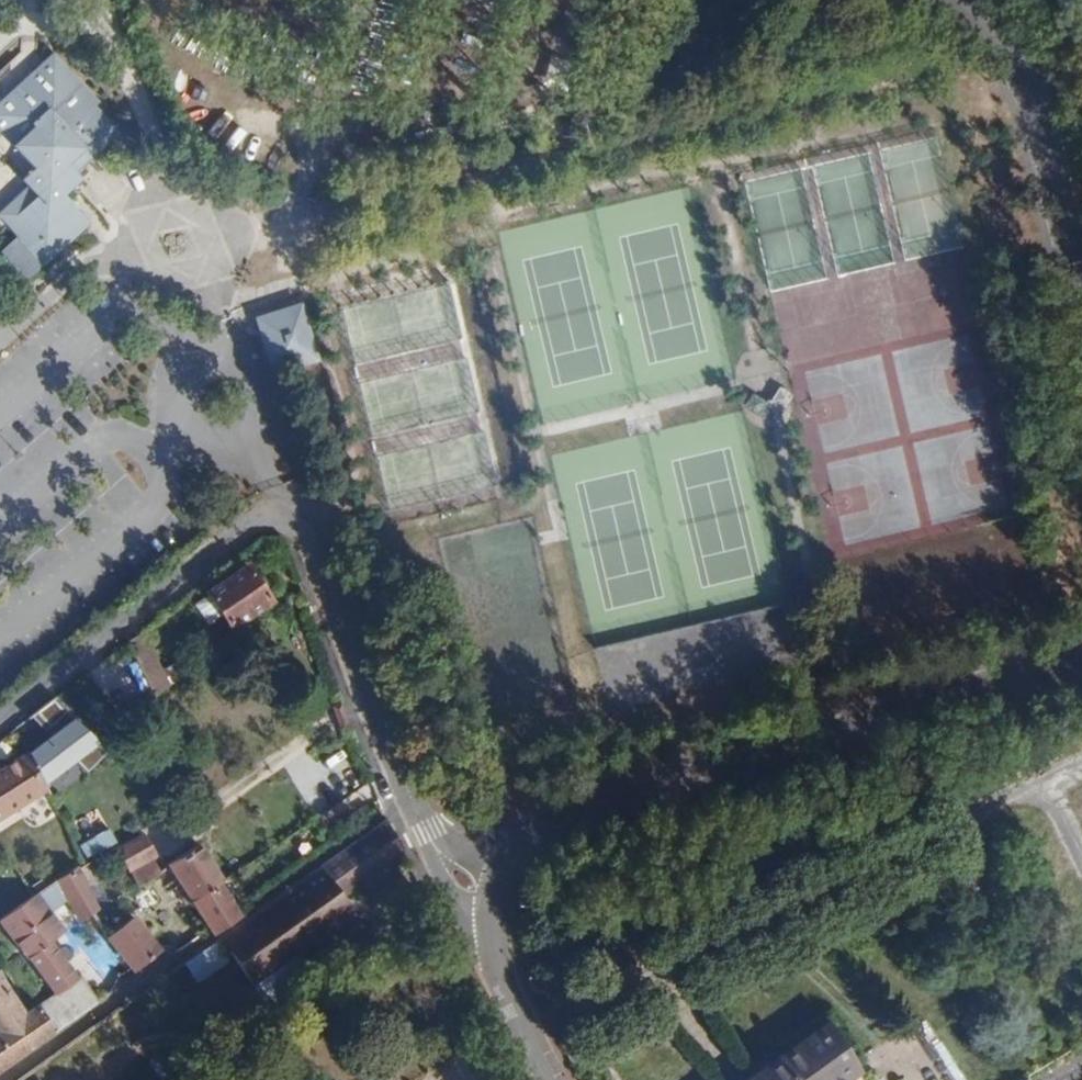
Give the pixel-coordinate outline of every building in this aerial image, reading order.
[(70,176),(92,157),(118,133),(94,107),(99,103),(53,54),(44,61),(0,102),(0,133),(34,169),(22,180),(28,187),(0,212),(0,218),(17,236),(0,251),(28,282),(89,224),(62,193),(74,182),(70,176)] [(294,304),(284,307),(287,319),(298,316),(294,304)] [(284,307),(263,313),(266,325),(256,328),(267,367),(308,355),(300,326),(298,316),(287,319),(284,307)] [(256,328),(266,325),(263,313),(252,315),(256,328)] [(207,593),(209,595),(222,615),(231,628),(271,601),(246,566),(207,593)] [(222,615),(209,595),(196,603),(211,623),(222,615)] [(47,790),(29,752),(0,771),(0,821),(47,790)] [(384,819),(320,867),(218,943),(251,988),(353,912),(341,896),(402,853),(387,825),(384,819)] [(143,838),(118,853),(129,874),(155,857),(143,838)] [(209,885),(216,881),(191,843),(160,864),(169,878),(182,899),(207,883),(209,885)] [(76,866),(53,882),(82,921),(97,910),(103,905),(77,869),(76,866)] [(176,904),(182,899),(169,878),(158,884),(163,891),(166,888),(176,904)] [(205,934),(231,917),(209,885),(207,883),(182,899),(202,929),(205,934)] [(34,896),(1,920),(12,935),(46,912),(34,896)] [(12,935),(54,994),(75,979),(63,962),(50,943),(63,934),(46,912),(12,935)] [(105,937),(134,972),(160,953),(132,917),(106,936),(105,937)] [(552,971),(537,977),(542,988),(557,981),(552,971)] [(26,1013),(0,972),(0,1030),(26,1013)] [(38,1006),(56,1033),(88,1011),(99,1003),(79,976),(75,979),(54,994),(38,1006)] [(56,1033),(38,1006),(26,1013),(0,1030),(0,1072),(56,1033)] [(860,1072),(830,1022),(749,1079),(850,1079),(860,1072)] [(916,1022),(875,1049),(887,1066),(927,1039),(916,1022)]
